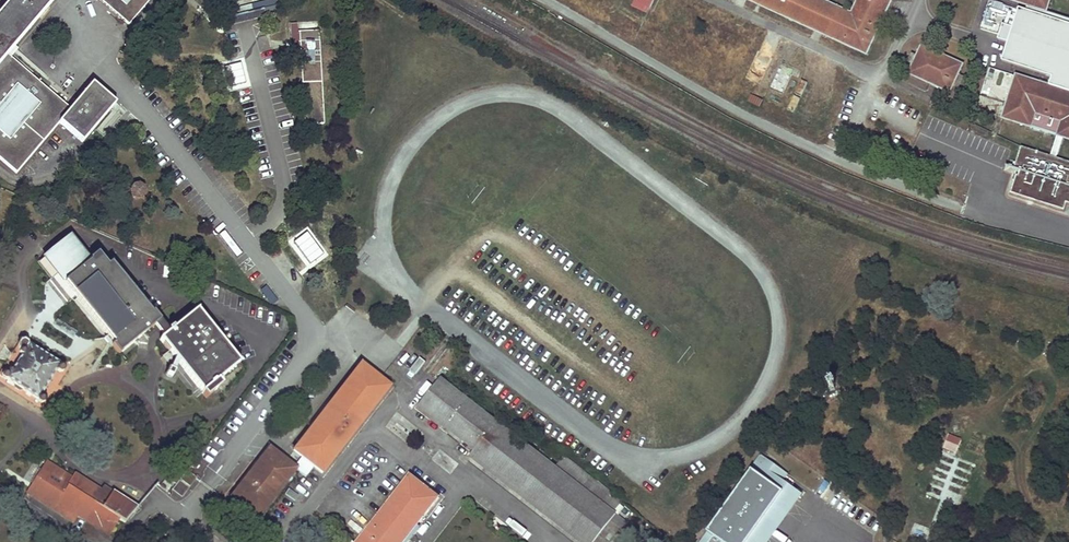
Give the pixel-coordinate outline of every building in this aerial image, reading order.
[(16,173),(59,122),(82,142),(115,103),(91,84),(83,93),(70,108),(65,114),(2,61),(7,54),(53,0),(0,0),(0,159),(16,173)] [(128,24),(149,0),(99,0),(128,24)] [(631,7),(646,15),(653,0),(634,0),(631,7)] [(866,58),(879,27),(850,14),(818,0),(739,0),(866,58)] [(850,14),(879,27),(891,0),(856,0),(850,14)] [(992,0),(989,0),(980,29),(998,35),(997,38),(1008,42),(1019,9),(992,0)] [(1046,12),(1050,0),(1009,0),(1037,9),(1046,12)] [(263,9),(220,20),(222,27),(265,16),(263,9)] [(1037,9),(1035,14),(1019,9),(1008,42),(1005,49),(1002,60),(1052,76),(1050,84),(1068,91),(1068,24),(1045,16),(1046,12),(1037,9)] [(296,23),(289,24),(292,43),(299,42),(296,23)] [(321,123),(318,32),(299,33),(302,124),(321,123)] [(904,78),(950,97),(963,66),(919,46),(904,78)] [(70,108),(7,54),(2,61),(65,114),(70,108)] [(1068,140),(1068,91),(1050,84),(1015,74),(1014,76),(1005,105),(1000,118),(1057,136),(1064,138),(1068,140)] [(841,81),(833,96),(848,103),(855,88),(841,81)] [(762,101),(750,95),(747,102),(759,108),(762,101)] [(1064,212),(1065,205),(1068,207),(1068,164),(1056,160),(1064,138),(1057,136),(1050,158),(1020,148),(1019,152),(1006,193),(1064,212)] [(130,192),(131,196),(135,199),(140,197),(144,200),(146,197),(142,195),(143,193),(141,188),(137,185),(133,187),(131,189),(127,187),(126,189),(130,192)] [(45,258),(114,343),(111,345),(118,354),(159,321),(152,312),(150,313),(110,265),(111,264),(110,262),(106,266),(100,258),(99,259),(92,265),(70,238),(70,237),(70,236),(43,257),(44,259),(45,258)] [(160,339),(202,391),(201,393),(206,398),(221,385),(216,380),(239,362),(196,310),(173,328),(171,327),(168,330),(169,331),(160,339)] [(0,370),(0,376),(4,379),(5,378),(14,384),(13,385),(14,387),(19,390),(22,390),(22,389),(38,399),(37,400),(40,402),(44,401),(45,399),(44,396),(41,394),(56,370),(60,372),(63,371),(64,369),(64,365),(61,364),(60,364),(28,344),(28,342),(23,339),(19,340),(11,352),(8,356),(5,361),(0,370)] [(360,364),(293,450),(301,456),(311,464),(322,472),(389,386),(360,364)] [(580,541),(593,541),(613,512),(624,498),(567,454),(556,468),(440,378),(418,406),(475,450),(469,456),(580,541)] [(311,464),(301,456),(295,463),(270,445),(236,490),(238,492),(269,450),(294,470),(302,476),(311,464)] [(294,470),(269,450),(238,492),(234,498),(259,517),(294,470)] [(762,456),(707,532),(713,537),(712,538),(708,541),(766,541),(767,541),(763,535),(772,523),(780,524),(785,517),(781,510),(789,498),(797,499),(801,494),(782,480),(787,473),(762,456)] [(41,468),(67,485),(71,479),(45,462),(41,468)] [(87,518),(96,503),(67,485),(41,468),(26,492),(75,521),(79,513),(87,518)] [(186,470),(179,479),(188,486),(195,477),(186,470)] [(67,485),(96,503),(119,518),(125,522),(137,507),(103,486),(101,490),(74,473),(71,479),(67,485)] [(438,497),(409,474),(356,541),(403,541),(438,497)] [(179,480),(172,489),(181,495),(187,487),(179,480)] [(215,493),(213,497),(217,500),(221,494),(217,491),(215,493)] [(119,518),(96,503),(87,518),(109,533),(119,518)] [(914,523),(910,534),(929,541),(933,530),(914,523)]
